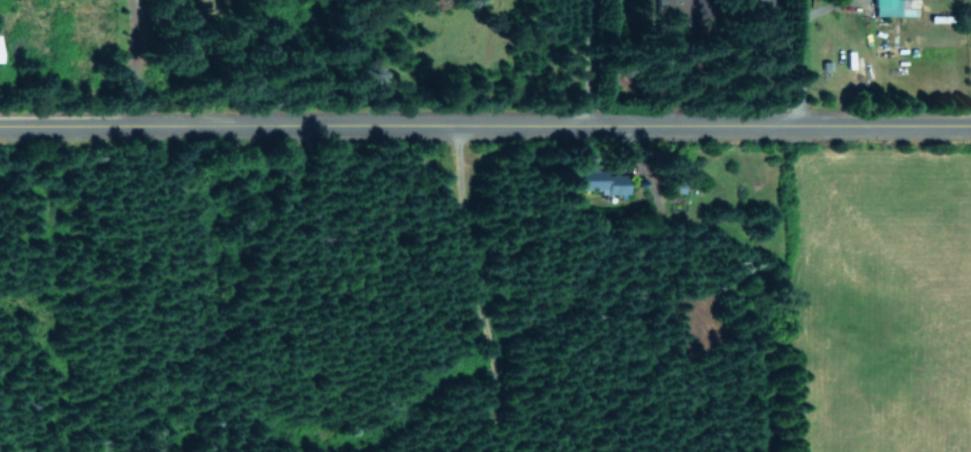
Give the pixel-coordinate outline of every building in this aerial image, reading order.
[(872,15),(917,14),(916,0),(871,0),(872,15)] [(627,193),(627,174),(585,175),(586,194),(627,193)]
